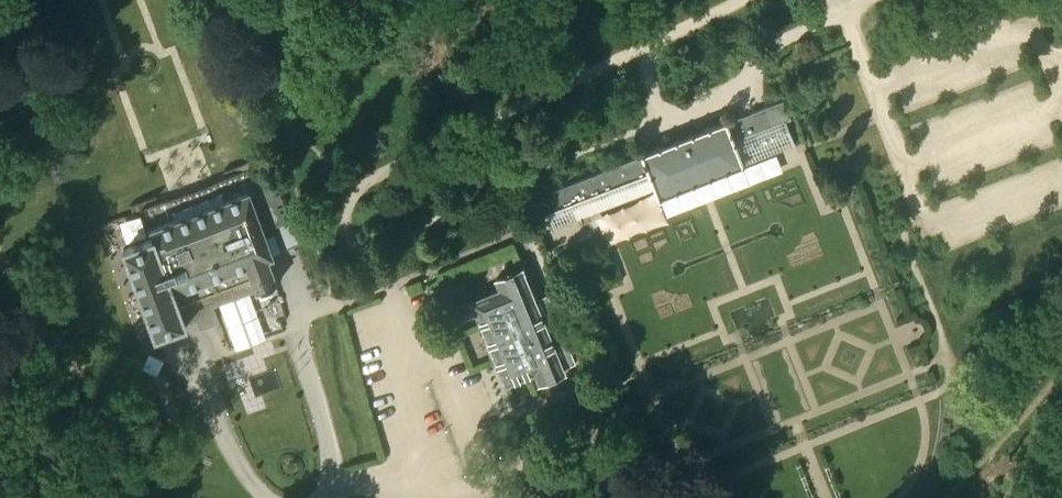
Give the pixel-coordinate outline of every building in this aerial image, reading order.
[(558,205),(547,210),(554,229),(656,189),(659,198),(743,165),(742,163),(795,142),(786,120),(791,118),(784,99),(726,122),(726,120),(642,154),(642,155),(552,189),(558,205)] [(261,165),(95,226),(103,247),(151,229),(154,237),(123,248),(156,335),(187,324),(185,320),(196,316),(198,319),(265,294),(263,289),(278,284),(268,260),(266,253),(271,251),(291,243),(261,165)] [(471,300),(505,384),(535,372),(539,383),(565,373),(522,268),(496,278),(501,289),(471,300)] [(554,310),(547,293),(538,297),(545,314),(554,310)] [(576,363),(566,340),(557,344),(566,367),(576,363)]
